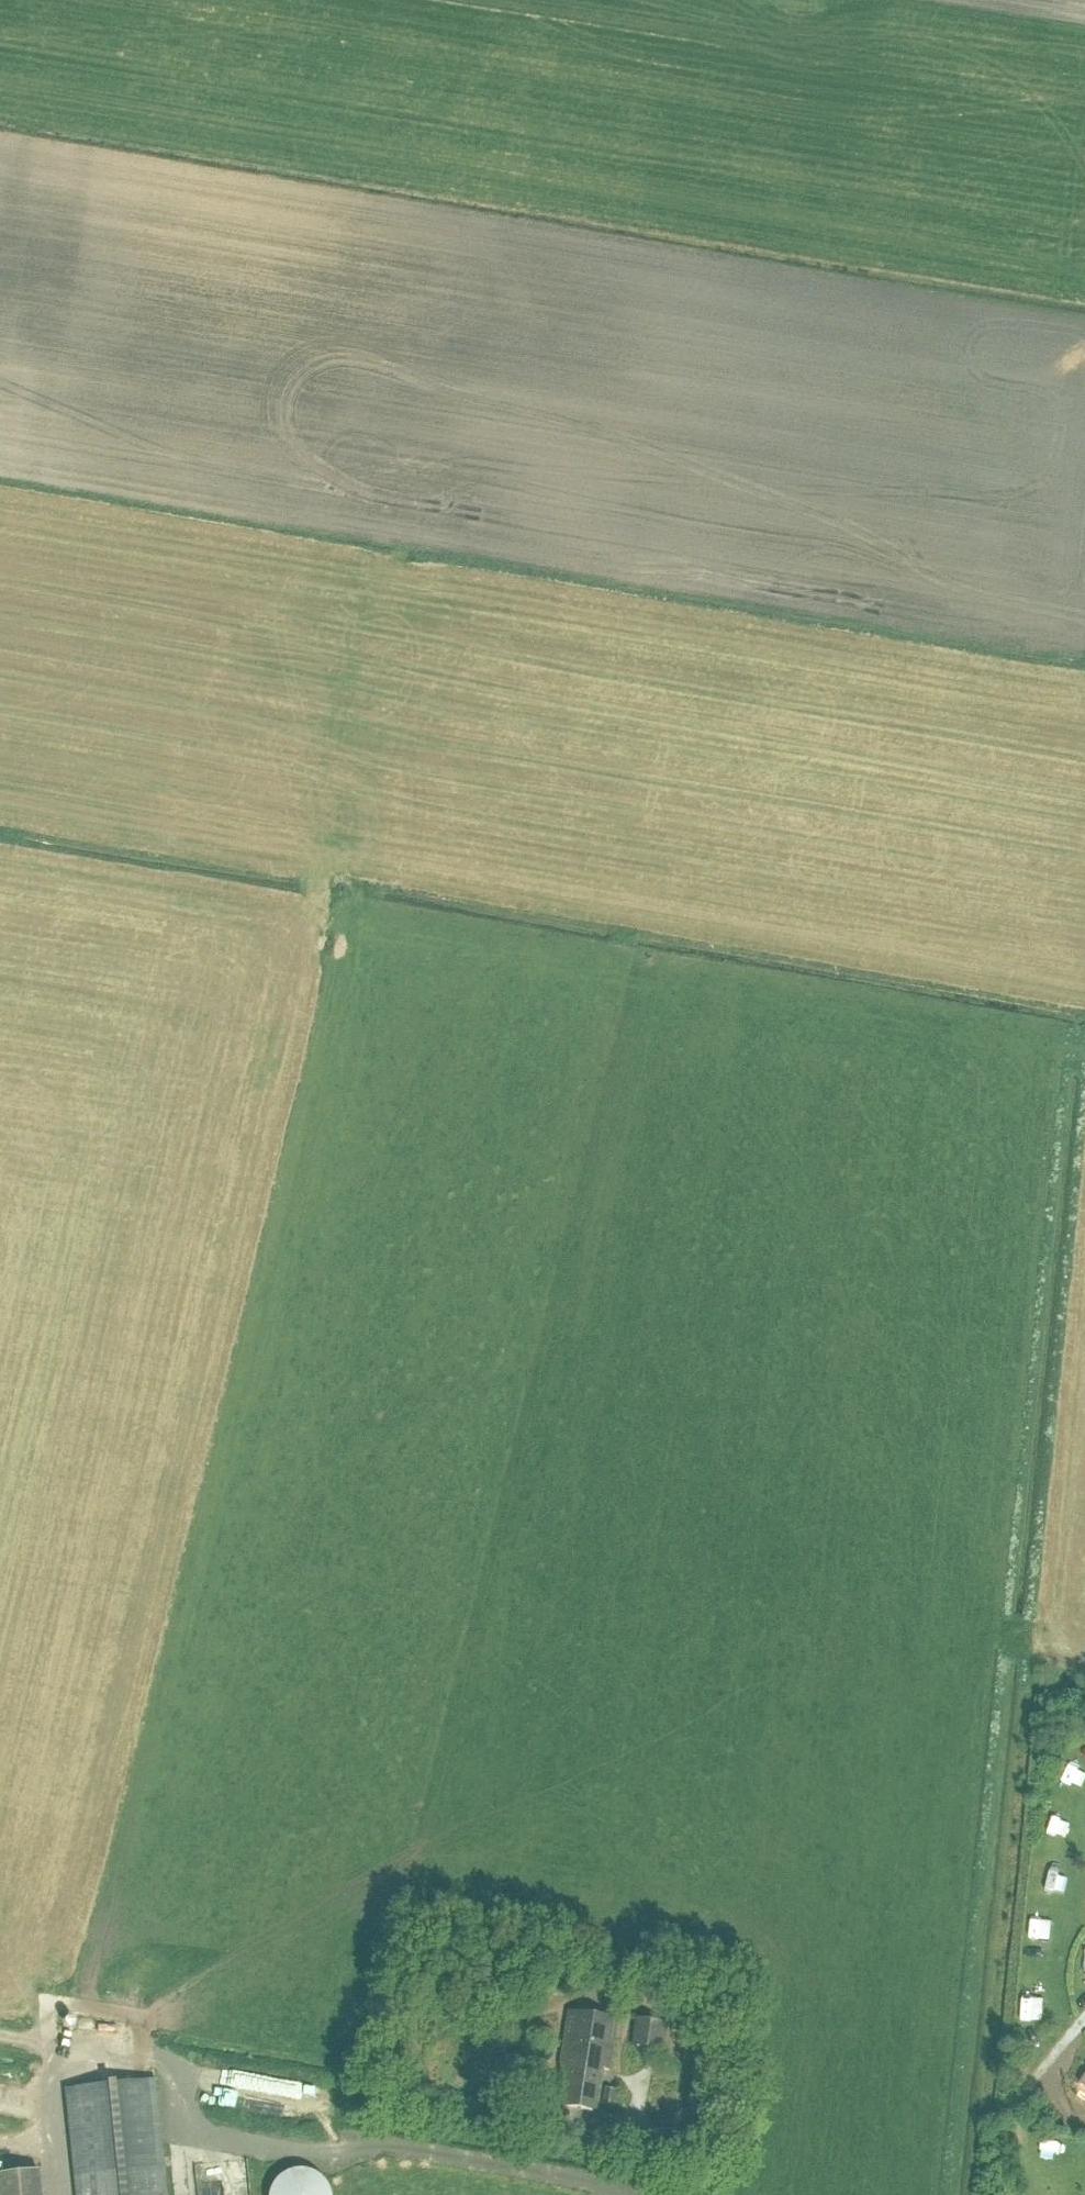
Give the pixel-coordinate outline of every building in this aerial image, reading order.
[(1052,1804),(1075,1811),(1082,1789),(1059,1781),(1052,1804)] [(597,2113),(603,2070),(610,2071),(618,2020),(568,2013),(558,2080),(565,2081),(561,2107),(597,2113)] [(638,2021),(634,2047),(661,2051),(665,2025),(638,2021)] [(158,2081),(68,2089),(77,2194),(168,2194),(158,2081)] [(3,2103),(17,2103),(16,2088),(2,2088),(3,2103)] [(613,2106),(615,2090),(604,2089),(602,2104),(613,2106)] [(329,2189),(326,2184),(322,2179),(318,2175),(312,2172),(306,2170),(300,2169),(294,2170),(288,2172),(282,2175),(277,2179),(273,2184),(270,2189),(268,2194),(331,2194),(329,2189)] [(40,2171),(0,2175),(0,2194),(42,2194),(40,2171)]
